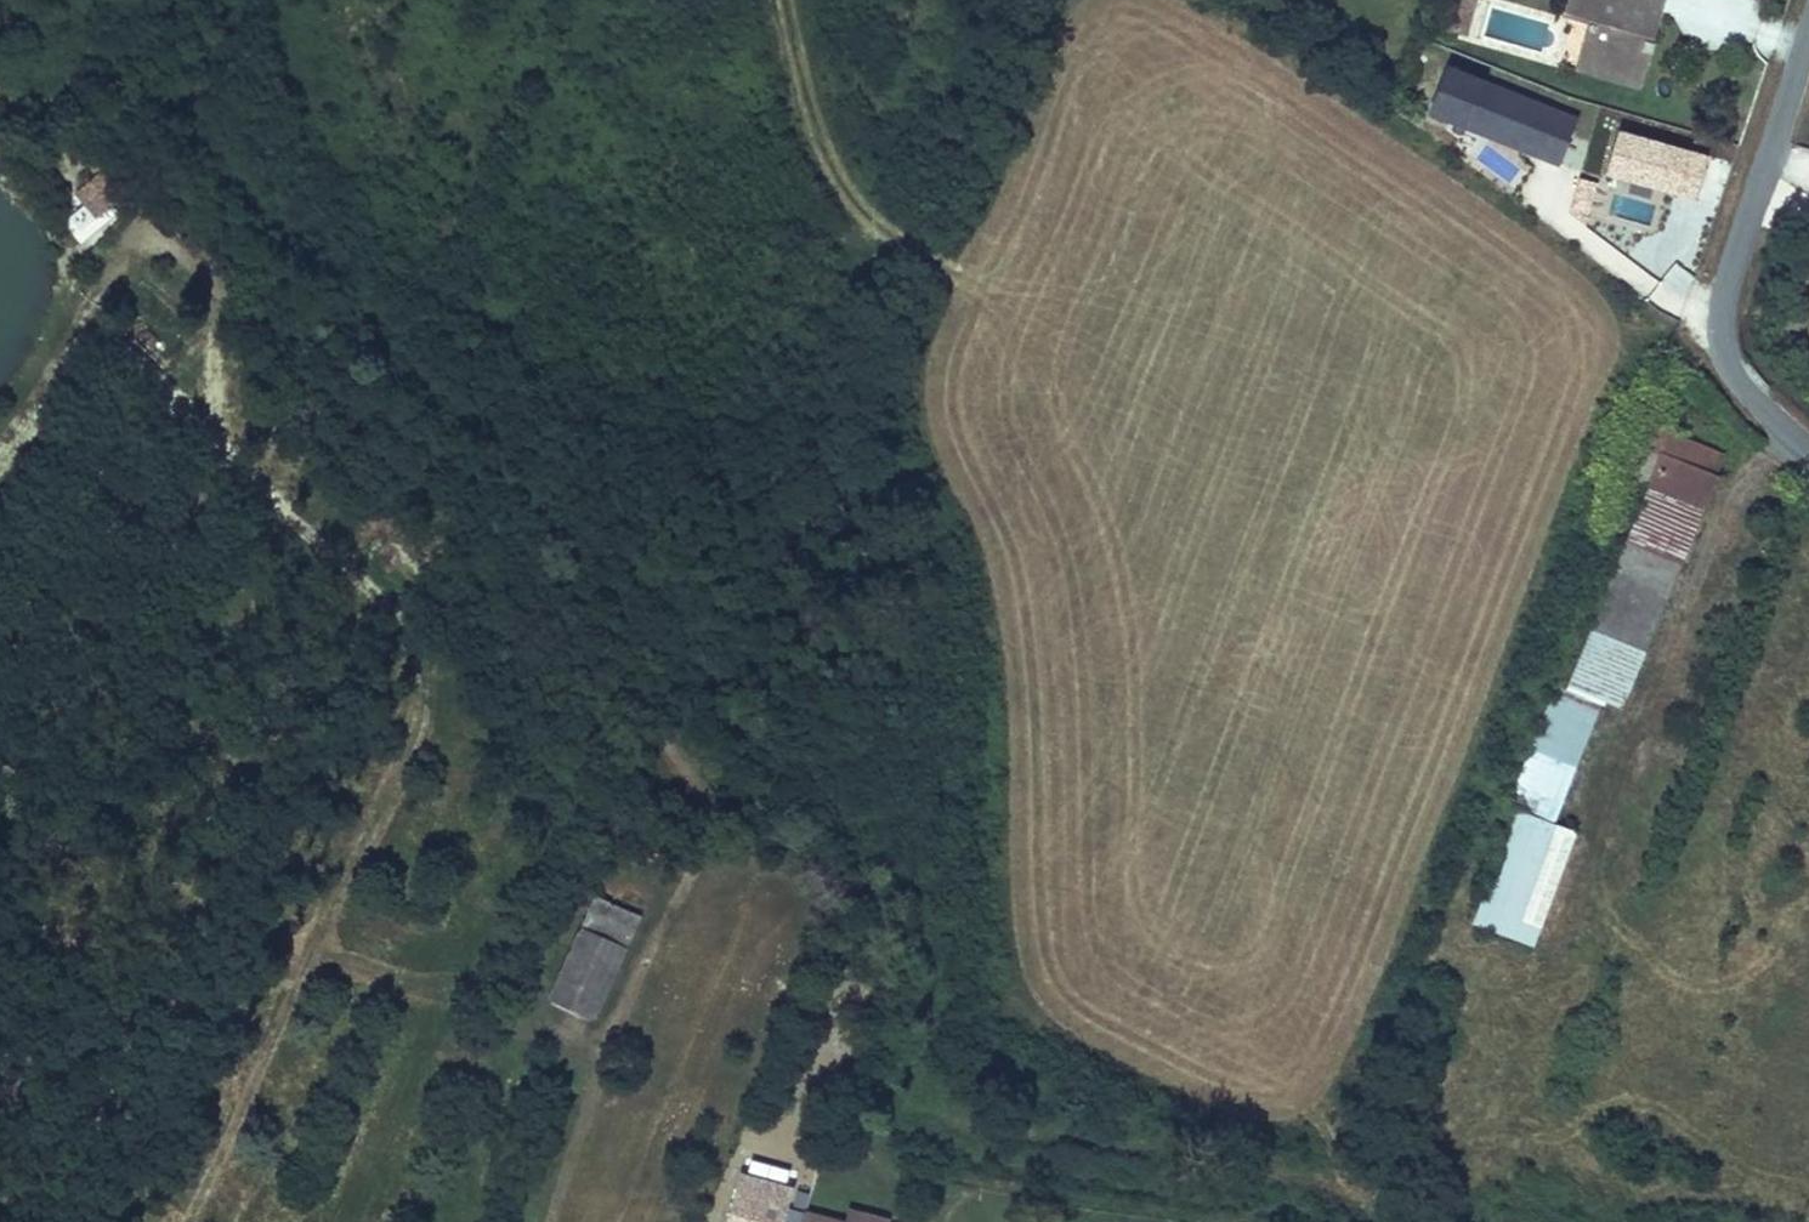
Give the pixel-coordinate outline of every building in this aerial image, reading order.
[(1456,3),(1473,8),(1475,0),(1457,0),(1456,3)] [(1582,51),(1610,59),(1609,64),(1644,75),(1650,54),(1654,55),(1657,45),(1655,44),(1663,17),(1621,4),(1623,0),(1577,0),(1571,17),(1591,24),(1582,51)] [(1621,4),(1663,17),(1668,0),(1623,0),(1621,4)] [(1473,8),(1456,3),(1450,23),(1467,29),(1473,8)] [(1610,59),(1582,51),(1577,68),(1639,88),(1644,75),(1609,64),(1610,59)] [(1582,116),(1458,68),(1442,110),(1565,158),(1582,116)] [(1706,157),(1617,130),(1601,181),(1691,208),(1706,157)] [(98,218),(134,185),(111,160),(76,193),(98,218)] [(78,239),(94,232),(84,209),(69,216),(78,239)] [(1640,482),(1653,487),(1703,509),(1716,476),(1676,460),(1686,437),(1662,427),(1640,482)] [(1686,437),(1676,460),(1716,476),(1726,453),(1686,437)] [(1703,509),(1653,487),(1572,684),(1622,704),(1703,509)] [(1691,707),(1702,711),(1710,690),(1698,686),(1691,707)] [(1556,692),(1511,804),(1551,819),(1596,708),(1556,692)] [(1518,809),(1477,923),(1534,943),(1574,830),(1518,809)] [(581,922),(630,943),(642,913),(594,892),(581,922)] [(550,996),(599,1016),(630,943),(581,922),(550,996)] [(753,1159),(749,1173),(789,1183),(793,1169),(753,1159)] [(746,1172),(733,1221),(789,1221),(794,1204),(798,1186),(789,1183),(749,1173),(746,1172)] [(811,1189),(798,1186),(794,1204),(806,1208),(811,1189)] [(806,1211),(803,1221),(850,1221),(806,1211)] [(891,1218),(869,1213),(867,1221),(890,1221),(891,1218)]
